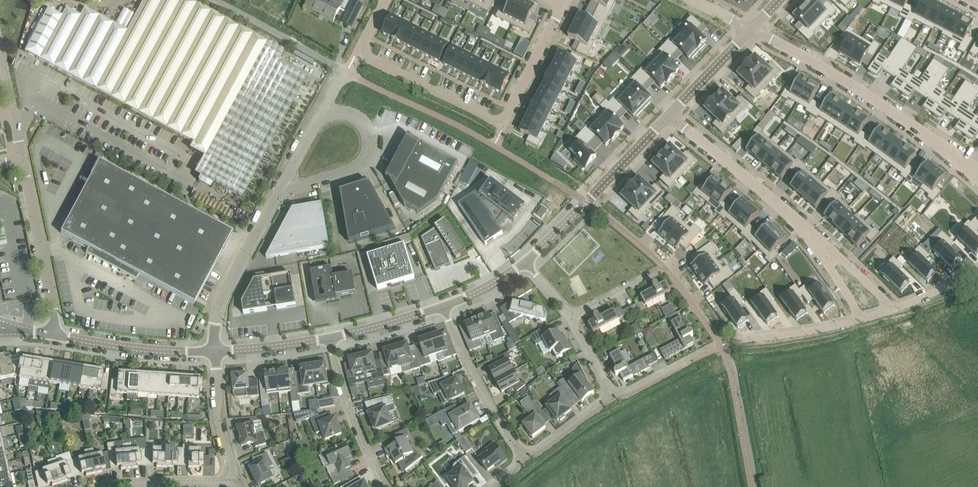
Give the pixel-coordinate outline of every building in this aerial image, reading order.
[(25,51),(194,143),(191,148),(193,150),(182,171),(186,173),(185,177),(202,186),(207,178),(241,197),(306,77),(278,62),(284,50),(191,0),(144,0),(136,14),(124,7),(115,24),(85,7),(81,15),(67,8),(62,15),(48,8),(25,51)] [(305,6),(319,13),(325,16),(333,19),(332,20),(333,20),(338,11),(340,7),(329,1),(329,0),(308,0),(305,6)] [(354,0),(347,13),(357,18),(363,5),(354,0)] [(471,4),(488,12),(494,1),(492,0),(473,0),(471,4)] [(496,17),(512,25),(524,2),(523,1),(523,0),(511,0),(507,8),(501,5),(496,17)] [(599,5),(595,12),(607,18),(616,0),(590,0),(599,5)] [(801,6),(821,25),(829,16),(831,18),(837,12),(827,2),(821,8),(813,0),(809,0),(807,0),(801,6)] [(872,3),(879,6),(881,3),(890,8),(895,0),(874,0),(872,3)] [(890,8),(900,13),(899,16),(906,20),(912,8),(906,4),(908,0),(895,0),(890,8)] [(906,20),(912,23),(914,20),(924,25),(935,4),(928,0),(924,0),(918,11),(912,8),(906,20)] [(524,2),(512,25),(529,34),(535,22),(530,20),(536,8),(524,2)] [(935,4),(924,25),(933,30),(944,9),(935,4)] [(436,5),(432,12),(439,16),(443,9),(436,5)] [(796,14),(794,16),(804,26),(798,31),(809,41),(815,35),(813,34),(821,25),(801,6),(795,13),(796,14)] [(443,9),(439,16),(442,17),(445,18),(448,11),(443,9)] [(944,9),(933,30),(934,28),(942,33),(941,35),(942,35),(953,13),(944,9)] [(577,16),(574,23),(575,23),(574,25),(597,37),(607,18),(595,12),(591,20),(579,14),(578,17),(577,16)] [(953,13),(942,35),(951,40),(962,18),(953,13)] [(384,30),(382,33),(392,38),(392,39),(401,22),(391,16),(384,30)] [(687,23),(679,32),(699,51),(706,44),(705,43),(707,41),(696,31),(702,26),(692,16),(686,22),(687,23)] [(647,18),(642,23),(647,28),(652,23),(647,18)] [(962,18),(951,40),(961,45),(958,51),(964,54),(973,39),(966,36),(973,24),(962,18)] [(401,22),(392,39),(402,44),(410,26),(401,22)] [(480,25),(475,34),(478,35),(481,37),(485,28),(480,25)] [(574,25),(568,36),(580,42),(576,50),(587,56),(597,37),(574,25)] [(410,26),(402,44),(402,43),(411,48),(419,31),(410,26)] [(847,41),(839,53),(850,60),(862,39),(853,33),(854,30),(849,27),(840,37),(847,41)] [(485,28),(481,37),(486,39),(491,31),(485,28)] [(419,31),(411,48),(420,52),(428,36),(419,31)] [(669,39),(664,45),(674,55),(679,50),(689,59),(691,57),(692,58),(699,51),(679,32),(671,41),(669,39)] [(879,54),(868,71),(877,77),(882,69),(889,74),(909,44),(902,38),(892,34),(891,36),(899,42),(891,55),(882,49),(879,54)] [(428,36),(420,52),(429,57),(438,40),(428,36)] [(862,39),(850,60),(860,66),(867,54),(873,57),(880,46),(873,42),(872,45),(862,39)] [(438,40),(429,57),(439,62),(448,45),(438,40)] [(970,53),(976,57),(977,54),(977,43),(976,41),(970,53)] [(624,44),(615,53),(620,58),(629,48),(624,44)] [(909,44),(889,74),(896,79),(891,86),(900,92),(911,76),(902,70),(917,49),(909,44)] [(660,53),(651,61),(671,80),(676,75),(675,74),(679,70),(669,60),(674,55),(664,45),(658,51),(660,53)] [(452,48),(444,64),(454,69),(462,53),(452,48)] [(560,53),(554,63),(571,71),(576,62),(580,64),(583,58),(572,52),(569,58),(563,55),(560,53)] [(462,53),(454,69),(463,74),(471,57),(462,53)] [(751,60),(746,65),(767,85),(781,71),(771,63),(767,67),(755,56),(752,60),(751,60)] [(471,57),(463,74),(472,78),(480,62),(471,57)] [(911,76),(900,92),(909,98),(914,91),(921,95),(941,65),(934,60),(919,81),(911,76)] [(642,68),(636,74),(646,84),(651,79),(661,88),(665,84),(667,85),(671,80),(651,61),(643,70),(642,68)] [(480,62),(472,78),(481,83),(480,83),(481,84),(489,67),(480,62)] [(549,72),(566,81),(571,71),(554,63),(550,72),(549,72)] [(742,71),(738,74),(749,85),(745,90),(754,99),(767,85),(746,65),(741,70),(742,71)] [(941,65),(921,95),(928,100),(923,107),(932,113),(946,93),(937,87),(949,70),(941,65)] [(489,67),(481,84),(490,88),(499,71),(489,67)] [(499,71),(490,88),(491,89),(491,88),(501,93),(502,90),(509,77),(499,71)] [(549,72),(544,82),(561,91),(566,81),(549,72)] [(632,82),(624,90),(644,109),(650,102),(649,101),(651,99),(641,89),(646,84),(636,74),(630,80),(632,82)] [(787,86),(781,97),(787,101),(788,99),(797,104),(810,82),(800,76),(793,89),(787,86)] [(946,93),(932,113),(941,119),(946,112),(953,117),(974,85),(974,84),(973,86),(966,81),(951,103),(943,97),(946,93)] [(544,83),(540,92),(556,100),(561,91),(544,82),(544,83)] [(810,82),(797,104),(806,109),(805,111),(811,115),(818,104),(812,100),(820,88),(810,82)] [(953,117),(960,121),(955,129),(964,135),(976,116),(975,116),(968,111),(977,95),(977,87),(974,85),(953,117)] [(609,103),(608,103),(619,113),(624,107),(634,117),(636,115),(637,116),(644,109),(624,90),(616,99),(614,97),(609,103)] [(714,99),(713,99),(735,120),(735,119),(748,106),(738,97),(734,102),(723,91),(721,93),(720,92),(714,97),(715,98),(714,99)] [(535,101),(534,101),(551,110),(556,100),(540,92),(535,101)] [(818,104),(811,115),(812,115),(817,118),(818,116),(828,122),(841,102),(831,96),(823,107),(818,104)] [(713,99),(705,108),(717,120),(713,125),(722,134),(735,120),(713,99)] [(604,111),(596,119),(616,138),(621,133),(619,132),(624,128),(613,118),(619,113),(608,103),(609,103),(606,100),(600,106),(604,111)] [(534,101),(529,111),(547,120),(551,110),(534,101)] [(841,102),(828,122),(837,128),(850,108),(841,102)] [(850,108),(837,128),(846,134),(859,114),(850,108)] [(530,112),(525,121),(542,129),(547,120),(529,111),(530,112)] [(859,114),(846,134),(855,140),(854,142),(859,146),(867,135),(861,132),(869,120),(859,114)] [(964,135),(973,141),(977,133),(977,134),(977,117),(976,116),(964,135)] [(586,126),(581,132),(591,142),(596,136),(606,146),(610,142),(611,143),(616,138),(596,119),(588,128),(586,126)] [(525,121),(520,131),(524,133),(529,136),(526,141),(538,147),(541,141),(537,139),(542,129),(525,121)] [(754,141),(746,151),(755,159),(770,140),(762,133),(763,131),(757,127),(749,137),(754,141)] [(867,135),(859,146),(865,150),(866,148),(875,155),(890,135),(880,128),(872,139),(867,135)] [(577,139),(568,148),(579,159),(580,160),(578,163),(583,168),(581,169),(583,171),(596,157),(586,147),(591,142),(581,132),(575,138),(577,139)] [(391,167),(386,177),(389,179),(405,207),(419,214),(438,201),(458,163),(411,138),(412,137),(408,135),(406,139),(409,141),(406,146),(404,145),(395,161),(396,161),(393,168),(391,167)] [(890,135),(875,155),(884,161),(898,142),(890,135)] [(770,140),(755,159),(764,165),(779,147),(770,140)] [(898,142),(884,161),(893,167),(907,148),(898,142)] [(458,143),(453,158),(468,163),(473,148),(458,143)] [(663,153),(661,155),(682,174),(695,161),(686,152),(681,157),(670,146),(668,148),(667,147),(662,152),(663,153)] [(779,147),(764,165),(772,172),(787,154),(779,147)] [(907,148),(893,167),(902,174),(900,176),(906,180),(914,170),(909,166),(916,155),(907,148)] [(104,155),(96,152),(94,157),(101,160),(104,155)] [(787,154),(772,172),(781,180),(790,169),(794,173),(803,163),(797,159),(796,161),(787,154)] [(661,155),(653,164),(664,175),(660,179),(669,188),(682,174),(661,155)] [(831,157),(828,161),(833,165),(836,161),(831,157)] [(194,304),(232,232),(99,161),(61,232),(89,247),(86,252),(136,279),(139,274),(194,304)] [(914,170),(906,180),(911,184),(912,182),(921,189),(937,169),(928,162),(919,174),(914,170)] [(799,177),(790,187),(799,195),(814,177),(806,170),(808,168),(803,163),(794,173),(799,177)] [(937,169),(921,189),(929,196),(927,197),(933,202),(941,192),(936,188),(945,177),(937,169)] [(866,174),(863,178),(869,182),(872,178),(866,174)] [(700,184),(692,194),(698,199),(699,197),(707,203),(723,184),(714,177),(705,188),(700,184)] [(814,177),(799,195),(807,202),(822,184),(814,177)] [(635,181),(630,187),(651,207),(664,193),(655,184),(650,189),(639,178),(635,182),(635,181)] [(872,178),(869,182),(874,186),(877,182),(872,178)] [(526,206),(510,194),(491,180),(479,196),(478,197),(476,193),(458,204),(485,245),(503,233),(498,227),(508,218),(514,222),(526,206)] [(723,184),(707,203),(715,210),(714,212),(719,216),(727,206),(723,202),(732,191),(723,184)] [(822,184),(807,202),(815,209),(824,199),(829,203),(837,193),(832,189),(830,190),(822,184)] [(348,199),(342,201),(349,242),(394,228),(371,186),(346,194),(348,199)] [(625,192),(622,196),(633,207),(629,212),(638,221),(651,207),(630,187),(625,192)] [(669,193),(664,199),(671,205),(676,200),(669,193)] [(833,207),(824,217),(833,225),(849,208),(849,207),(841,200),(842,198),(837,193),(829,203),(833,207)] [(727,206),(719,216),(724,221),(726,219),(734,226),(750,207),(742,199),(732,210),(727,206)] [(266,258),(329,247),(322,204),(292,209),(266,258)] [(542,218),(547,210),(542,206),(537,214),(542,218)] [(672,206),(656,225),(662,230),(658,234),(667,242),(683,223),(677,217),(680,213),(672,206)] [(750,207),(734,226),(742,233),(740,234),(745,239),(754,229),(749,225),(759,214),(750,207)] [(849,208),(833,225),(840,232),(857,215),(853,218),(846,211),(849,208)] [(857,215),(840,232),(848,240),(865,222),(857,215)] [(466,252),(445,220),(435,227),(436,228),(433,230),(449,254),(452,253),(456,259),(466,252)] [(955,236),(977,257),(977,256),(977,240),(973,235),(977,231),(977,230),(970,223),(971,223),(969,221),(955,236)] [(865,222),(848,240),(857,248),(866,238),(871,243),(880,233),(874,228),(873,230),(865,222)] [(683,223),(667,242),(676,249),(680,245),(686,250),(702,231),(694,225),(690,229),(683,223)] [(754,229),(745,239),(750,244),(752,242),(759,250),(777,232),(769,224),(759,234),(754,229)] [(340,243),(348,241),(344,225),(339,226),(339,225),(329,227),(332,243),(339,241),(340,243)] [(447,255),(449,254),(433,230),(422,238),(421,238),(435,271),(451,264),(447,255)] [(777,232),(759,250),(767,257),(765,259),(770,264),(779,255),(775,250),(785,240),(777,232)] [(939,240),(931,249),(936,254),(935,255),(940,260),(941,259),(953,270),(962,261),(949,248),(954,243),(942,232),(937,238),(939,240)] [(416,241),(425,261),(430,258),(421,238),(416,241)] [(915,251),(906,261),(928,282),(937,273),(924,260),(929,255),(920,246),(919,247),(910,239),(906,243),(915,251)] [(793,241),(781,253),(786,258),(798,247),(793,241)] [(695,263),(691,266),(698,276),(718,262),(713,254),(717,251),(711,243),(691,257),(695,263)] [(404,283),(404,281),(414,278),(404,245),(386,251),(396,286),(400,284),(400,282),(403,281),(404,283)] [(392,287),(396,286),(386,251),(368,256),(378,289),(391,285),(392,287)] [(893,257),(880,272),(885,277),(883,278),(889,283),(890,282),(902,293),(911,284),(898,271),(903,266),(893,257)] [(718,262),(698,276),(705,286),(709,282),(713,288),(733,274),(728,266),(723,269),(718,262)] [(332,267),(310,271),(316,303),(337,300),(337,296),(333,277),(332,267)] [(333,277),(337,296),(342,295),(342,294),(354,292),(354,293),(355,293),(352,273),(346,274),(347,276),(339,277),(339,276),(333,277)] [(277,309),(296,305),(291,274),(272,277),(275,293),(274,293),(277,308),(276,308),(277,309)] [(264,295),(274,293),(275,293),(272,277),(254,280),(242,303),(244,314),(267,310),(267,309),(266,309),(264,295)] [(654,288),(640,296),(645,305),(671,291),(666,282),(659,286),(658,284),(657,284),(657,283),(656,283),(655,283),(654,283),(654,284),(653,284),(653,285),(653,286),(653,287),(654,287),(654,288)] [(792,293),(782,300),(783,302),(787,308),(797,321),(808,314),(797,299),(803,295),(795,285),(789,289),(792,293)] [(807,288),(801,292),(809,303),(814,299),(824,314),(835,306),(825,293),(826,292),(822,286),(821,287),(819,285),(809,292),(807,288)] [(763,297),(753,304),(754,306),(758,312),(768,325),(778,318),(768,303),(774,299),(766,288),(760,293),(763,297)] [(724,309),(723,310),(727,316),(728,315),(738,328),(749,321),(738,306),(744,302),(736,292),(730,296),(733,300),(723,307),(724,309)] [(516,298),(500,308),(504,315),(505,317),(507,320),(509,324),(510,323),(522,316),(534,319),(537,323),(541,321),(545,322),(545,315),(543,309),(519,303),(516,298)] [(671,304),(662,309),(667,318),(668,317),(676,313),(671,304)] [(632,312),(630,308),(623,311),(621,306),(600,317),(599,316),(599,315),(598,315),(597,314),(596,314),(596,315),(595,315),(594,316),(594,317),(594,318),(595,320),(588,323),(593,333),(632,312)] [(505,337),(503,332),(499,322),(493,325),(489,314),(488,312),(480,315),(481,317),(477,319),(487,344),(489,345),(493,343),(494,342),(505,337)] [(688,332),(677,312),(676,313),(668,317),(680,339),(660,350),(665,359),(694,344),(690,337),(692,336),(693,335),(693,334),(693,333),(692,332),(691,331),(690,331),(689,332),(688,332)] [(487,344),(477,319),(473,320),(473,318),(465,322),(465,323),(465,324),(469,334),(464,337),(470,351),(480,347),(482,347),(486,346),(487,344)] [(566,340),(564,337),(562,338),(558,330),(551,334),(547,326),(548,326),(547,325),(531,335),(536,345),(544,341),(550,352),(552,350),(556,357),(571,349),(566,340)] [(441,332),(436,334),(436,332),(437,332),(437,331),(429,334),(438,361),(441,361),(443,360),(445,359),(457,355),(451,340),(445,342),(441,332)] [(646,334),(651,345),(656,342),(651,331),(646,334)] [(438,361),(429,334),(421,337),(423,337),(423,338),(418,340),(422,350),(416,352),(420,367),(431,363),(429,357),(436,355),(438,361)] [(515,348),(512,340),(505,342),(508,351),(515,348)] [(420,367),(416,352),(415,350),(409,352),(407,343),(395,347),(401,366),(403,373),(420,368),(420,367)] [(389,370),(401,366),(395,347),(384,350),(386,360),(381,361),(381,365),(384,377),(391,375),(389,370)] [(372,353),(370,353),(368,351),(363,353),(362,355),(360,356),(365,375),(367,382),(385,378),(384,377),(381,365),(375,367),(372,353)] [(617,376),(618,375),(620,374),(624,381),(649,368),(644,358),(628,367),(619,351),(610,356),(617,370),(616,371),(615,372),(615,373),(615,374),(615,375),(616,375),(617,375),(617,376)] [(496,381),(513,371),(507,360),(511,358),(508,352),(506,353),(497,358),(500,364),(489,369),(496,381)] [(360,356),(358,356),(357,354),(351,355),(351,358),(349,358),(352,372),(346,374),(352,395),(357,394),(355,384),(367,382),(365,375),(360,356)] [(14,377),(11,366),(9,355),(0,357),(0,380),(14,377)] [(29,379),(33,358),(22,356),(21,361),(19,360),(18,364),(11,366),(14,377),(19,376),(19,378),(29,379)] [(38,387),(43,360),(33,358),(29,379),(28,386),(38,387)] [(48,389),(49,382),(53,361),(43,360),(38,387),(48,389)] [(60,384),(63,363),(53,361),(49,382),(60,384)] [(335,384),(333,376),(326,378),(325,369),(327,369),(325,361),(317,362),(318,364),(312,365),(315,385),(322,384),(323,386),(335,384)] [(70,386),(73,365),(63,363),(60,384),(70,386)] [(587,384),(589,382),(578,363),(579,366),(578,367),(577,367),(576,369),(576,370),(575,370),(575,371),(575,372),(575,374),(575,375),(577,378),(570,384),(567,380),(563,379),(560,382),(573,401),(579,397),(582,402),(584,400),(586,400),(588,400),(589,398),(589,396),(594,392),(587,384)] [(315,385),(312,365),(308,366),(308,364),(300,365),(301,375),(295,376),(296,380),(298,395),(309,393),(309,386),(315,385)] [(80,387),(83,366),(73,365),(70,386),(80,387)] [(90,389),(93,368),(83,366),(80,387),(90,389)] [(107,390),(109,377),(103,377),(104,370),(93,368),(90,389),(100,391),(101,389),(107,390)] [(290,381),(288,369),(282,370),(281,368),(276,369),(279,393),(290,392),(292,402),(294,402),(294,405),(298,405),(298,402),(299,402),(298,395),(296,380),(290,381)] [(268,394),(279,393),(276,369),(271,369),(271,371),(265,372),(266,384),(260,384),(262,406),(269,405),(268,394)] [(127,393),(129,372),(118,371),(118,378),(112,378),(110,390),(117,390),(117,392),(127,393)] [(516,393),(523,387),(526,385),(523,380),(519,382),(513,371),(496,381),(502,392),(512,387),(516,393)] [(137,394),(139,373),(129,372),(127,393),(127,400),(137,401),(137,394)] [(148,395),(149,373),(139,373),(137,394),(148,395)] [(158,395),(159,374),(149,373),(148,395),(158,395)] [(168,396),(169,375),(159,374),(158,395),(168,396)] [(259,396),(258,389),(257,379),(250,379),(250,380),(248,380),(247,374),(232,375),(234,390),(234,391),(233,391),(233,394),(234,395),(234,396),(235,397),(236,398),(237,398),(238,398),(259,396)] [(178,397),(180,375),(169,375),(168,396),(178,397)] [(188,397),(190,376),(180,375),(178,397),(188,397)] [(188,397),(189,397),(199,398),(200,390),(202,390),(202,381),(200,381),(200,377),(190,376),(188,397)] [(462,387),(461,386),(457,378),(451,381),(449,376),(445,378),(428,383),(434,395),(443,390),(449,402),(465,394),(464,392),(464,390),(463,388),(462,387)] [(568,405),(573,401),(560,382),(557,384),(559,388),(556,391),(557,391),(551,396),(555,401),(547,406),(557,420),(559,419),(560,421),(565,417),(564,415),(571,410),(568,405)] [(422,394),(419,386),(412,388),(415,396),(422,394)] [(522,398),(528,394),(524,389),(519,394),(522,398)] [(533,416),(531,418),(523,424),(528,430),(526,431),(530,437),(532,436),(533,437),(546,427),(542,423),(548,419),(534,401),(533,402),(528,396),(520,403),(526,411),(528,410),(533,416)] [(375,430),(385,426),(391,423),(388,414),(396,411),(390,397),(370,401),(374,411),(369,414),(371,420),(370,421),(373,429),(375,428),(375,430)] [(18,398),(12,399),(15,411),(18,410),(21,410),(18,398)] [(319,409),(335,406),(334,398),(318,401),(319,409)] [(470,404),(462,409),(451,415),(448,409),(436,414),(443,426),(447,424),(453,435),(459,432),(471,425),(479,420),(470,404)] [(296,421),(309,419),(306,411),(293,413),(296,421)] [(341,434),(335,418),(331,419),(329,413),(311,420),(316,434),(322,432),(325,440),(341,434)] [(119,426),(120,417),(112,416),(111,426),(119,426)] [(255,447),(265,444),(266,444),(263,433),(255,434),(252,422),(237,426),(241,443),(247,442),(248,444),(254,443),(255,447)] [(196,435),(196,424),(183,424),(183,435),(196,435)] [(414,448),(411,449),(406,438),(408,437),(405,430),(393,435),(397,443),(384,449),(387,455),(388,456),(390,456),(392,456),(396,464),(402,460),(407,470),(422,458),(414,448)] [(23,434),(17,435),(20,446),(25,445),(23,434)] [(463,437),(456,441),(466,453),(472,449),(463,437)] [(129,469),(126,444),(126,440),(121,440),(121,442),(108,443),(111,467),(116,466),(116,467),(120,467),(121,470),(129,469)] [(164,467),(165,442),(160,442),(160,448),(152,448),(146,448),(146,463),(152,463),(152,464),(156,464),(156,467),(164,467)] [(183,445),(183,449),(169,448),(169,442),(165,442),(164,467),(172,468),(173,465),(177,465),(177,464),(182,464),(183,445)] [(105,468),(111,467),(108,443),(106,443),(107,452),(102,453),(94,455),(93,448),(89,449),(94,474),(102,473),(101,470),(105,469),(105,468)] [(146,448),(139,449),(138,443),(126,444),(129,469),(137,468),(137,465),(141,465),(141,464),(146,463),(146,448)] [(478,459),(481,463),(487,471),(495,465),(496,467),(506,459),(494,443),(487,449),(489,451),(485,454),(478,459)] [(183,445),(182,464),(188,464),(188,468),(199,468),(199,465),(203,465),(203,456),(201,456),(201,449),(193,449),(194,445),(183,445)] [(335,464),(340,474),(352,469),(347,458),(351,456),(346,445),(345,445),(325,453),(331,465),(335,464)] [(86,476),(94,474),(89,449),(84,450),(85,456),(72,460),(75,474),(81,473),(81,474),(85,473),(86,476)] [(271,479),(272,478),(268,469),(273,466),(267,453),(253,458),(253,457),(252,457),(255,466),(250,468),(259,486),(260,486),(259,485),(266,481),(267,483),(272,480),(271,479)] [(470,464),(464,456),(457,462),(457,463),(455,464),(454,467),(454,470),(456,472),(448,479),(454,486),(467,486),(473,482),(469,477),(476,472),(470,464)] [(75,474),(72,460),(58,464),(56,458),(51,459),(60,484),(67,481),(66,478),(70,477),(70,476),(75,474)] [(52,486),(60,484),(51,459),(47,461),(49,467),(35,472),(38,486),(47,484),(47,485),(51,484),(52,486)] [(10,474),(7,462),(0,463),(0,476),(10,474)] [(12,485),(10,474),(0,476),(0,486),(5,486),(12,485)] [(331,478),(334,484),(341,481),(338,475),(331,478)] [(364,482),(362,483),(359,477),(359,478),(343,486),(367,486),(364,482)]
